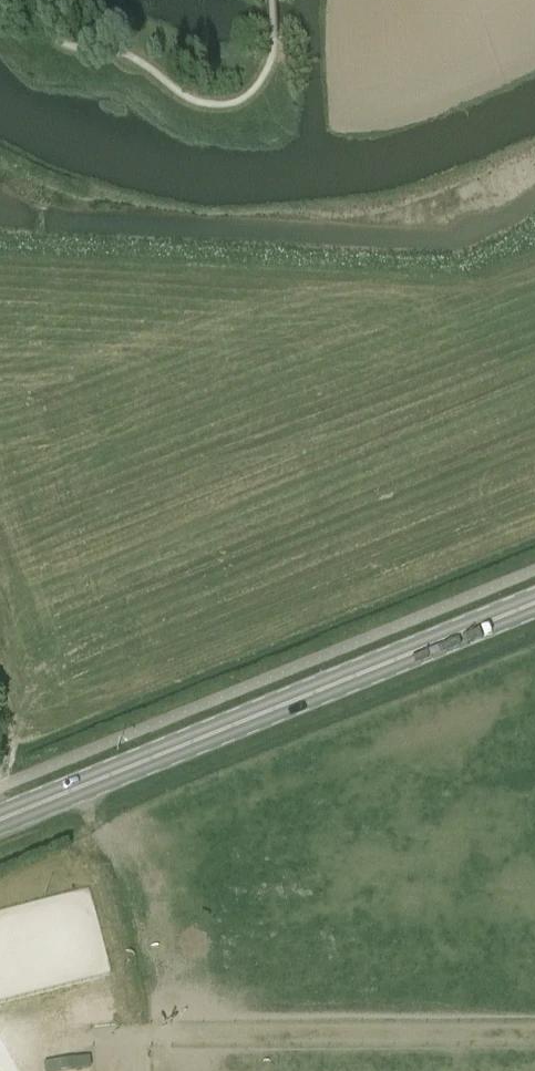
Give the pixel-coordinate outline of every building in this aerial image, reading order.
[(89,1058),(45,1064),(46,1070),(66,1070),(91,1068),(89,1058)]
